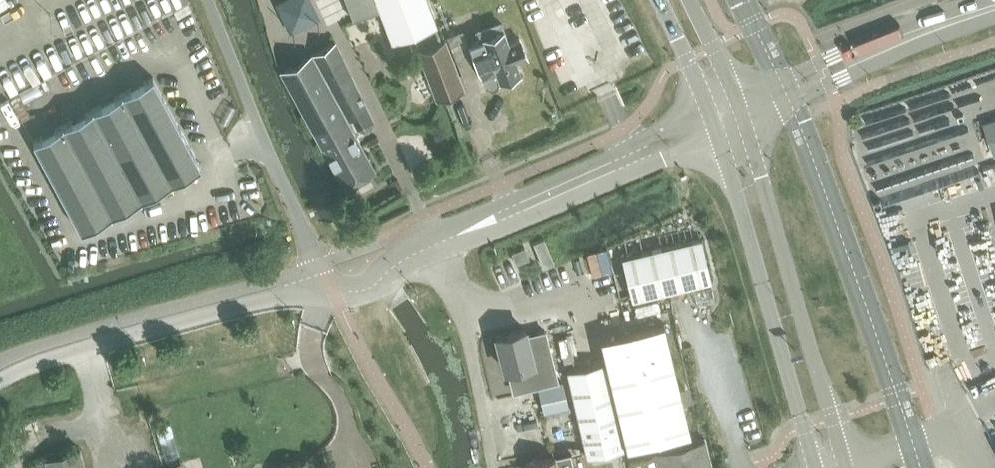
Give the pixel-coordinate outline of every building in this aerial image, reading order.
[(354,20),(377,11),(378,14),(381,13),(393,43),(436,26),(427,0),(347,0),(354,20)] [(521,40),(510,44),(504,25),(483,33),(484,36),(480,38),(480,41),(470,44),(476,61),(483,80),(486,88),(488,87),(494,90),(497,89),(500,82),(521,75),(517,62),(527,59),(521,40)] [(463,29),(447,36),(455,58),(472,51),(463,29)] [(464,90),(445,42),(419,52),(438,100),(464,90)] [(372,118),(373,117),(370,109),(369,108),(337,45),(314,57),(314,56),(281,74),(343,187),(375,170),(348,120),(351,118),(352,120),(357,126),(364,128),(371,125),(372,118)] [(57,186),(81,231),(111,214),(141,198),(171,182),(201,167),(177,122),(152,77),(123,93),(93,109),(63,125),(33,141),(57,186)] [(986,122),(994,148),(994,119),(986,122)] [(701,238),(622,257),(632,298),(711,279),(701,238)] [(543,240),(535,243),(545,268),(554,265),(543,240)] [(524,247),(512,253),(517,265),(529,259),(524,247)] [(712,287),(694,291),(698,305),(715,301),(712,287)] [(628,449),(691,435),(664,325),(603,340),(628,449)] [(538,387),(560,382),(553,355),(533,360),(525,330),(499,336),(507,370),(523,366),(525,377),(535,375),(538,387)] [(589,457),(624,449),(604,364),(570,372),(589,457)] [(545,413),(570,407),(564,383),(539,388),(545,413)] [(160,438),(166,458),(179,454),(173,435),(160,438)] [(706,440),(655,453),(632,459),(634,467),(713,467),(706,440)] [(80,449),(46,460),(44,456),(33,460),(35,467),(87,467),(80,449)] [(573,454),(558,457),(527,463),(528,467),(575,467),(573,454)]
